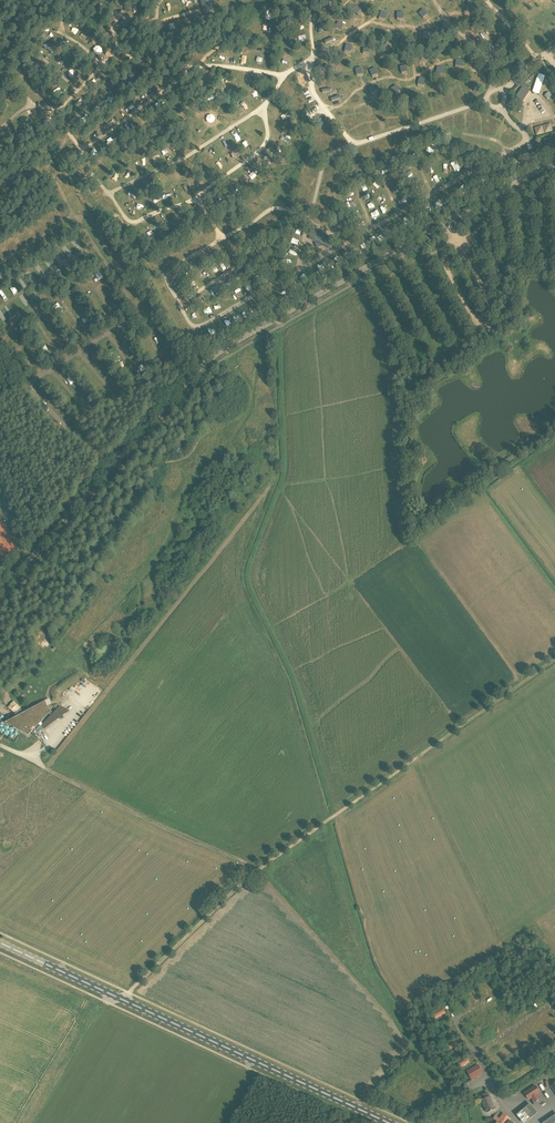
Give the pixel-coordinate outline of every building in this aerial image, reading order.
[(205,12),(206,16),(213,14),(212,9),(211,6),(211,5),(210,2),(210,0),(202,0),(204,9),(205,12)] [(424,9),(419,13),(423,18),(428,14),(424,9)] [(521,66),(520,64),(518,63),(516,65),(513,64),(511,66),(513,71),(515,71),(521,66)] [(533,92),(540,94),(545,76),(539,74),(533,92)] [(526,94),(521,90),(514,100),(520,103),(526,94)] [(214,116),(211,115),(207,116),(206,119),(208,122),(211,124),(214,122),(215,119),(214,116)] [(535,127),(537,135),(553,132),(552,124),(535,127)] [(552,138),(544,140),(546,150),(554,149),(552,138)] [(313,228),(309,235),(311,236),(309,239),(317,243),(316,244),(317,247),(320,246),(321,245),(328,249),(330,247),(332,248),(336,240),(313,228)] [(23,324),(18,316),(9,322),(14,330),(23,324)] [(32,361),(27,355),(22,359),(26,365),(32,361)] [(14,701),(7,707),(14,714),(21,708),(14,701)] [(47,706),(45,704),(18,720),(6,726),(21,733),(29,737),(33,733),(31,732),(34,729),(35,730),(49,715),(48,714),(50,712),(47,706)] [(48,714),(49,715),(51,717),(42,727),(44,730),(70,713),(60,706),(53,715),(50,712),(48,714)] [(443,1009),(434,1015),(436,1019),(445,1013),(443,1009)] [(437,1027),(439,1031),(448,1026),(446,1023),(437,1027)] [(458,1045),(456,1041),(447,1046),(449,1050),(458,1045)] [(470,1062),(467,1058),(458,1064),(460,1068),(470,1062)] [(478,1065),(467,1071),(472,1080),(483,1073),(478,1065)] [(537,1094),(540,1092),(536,1086),(525,1093),(529,1099),(532,1097),(535,1102),(540,1099),(537,1094)] [(488,1093),(480,1096),(487,1113),(495,1109),(488,1093)] [(524,1122),(525,1122),(539,1113),(532,1104),(518,1114),(524,1122)] [(508,1119),(509,1117),(503,1113),(500,1119),(497,1122),(507,1122),(509,1120),(508,1119)]
